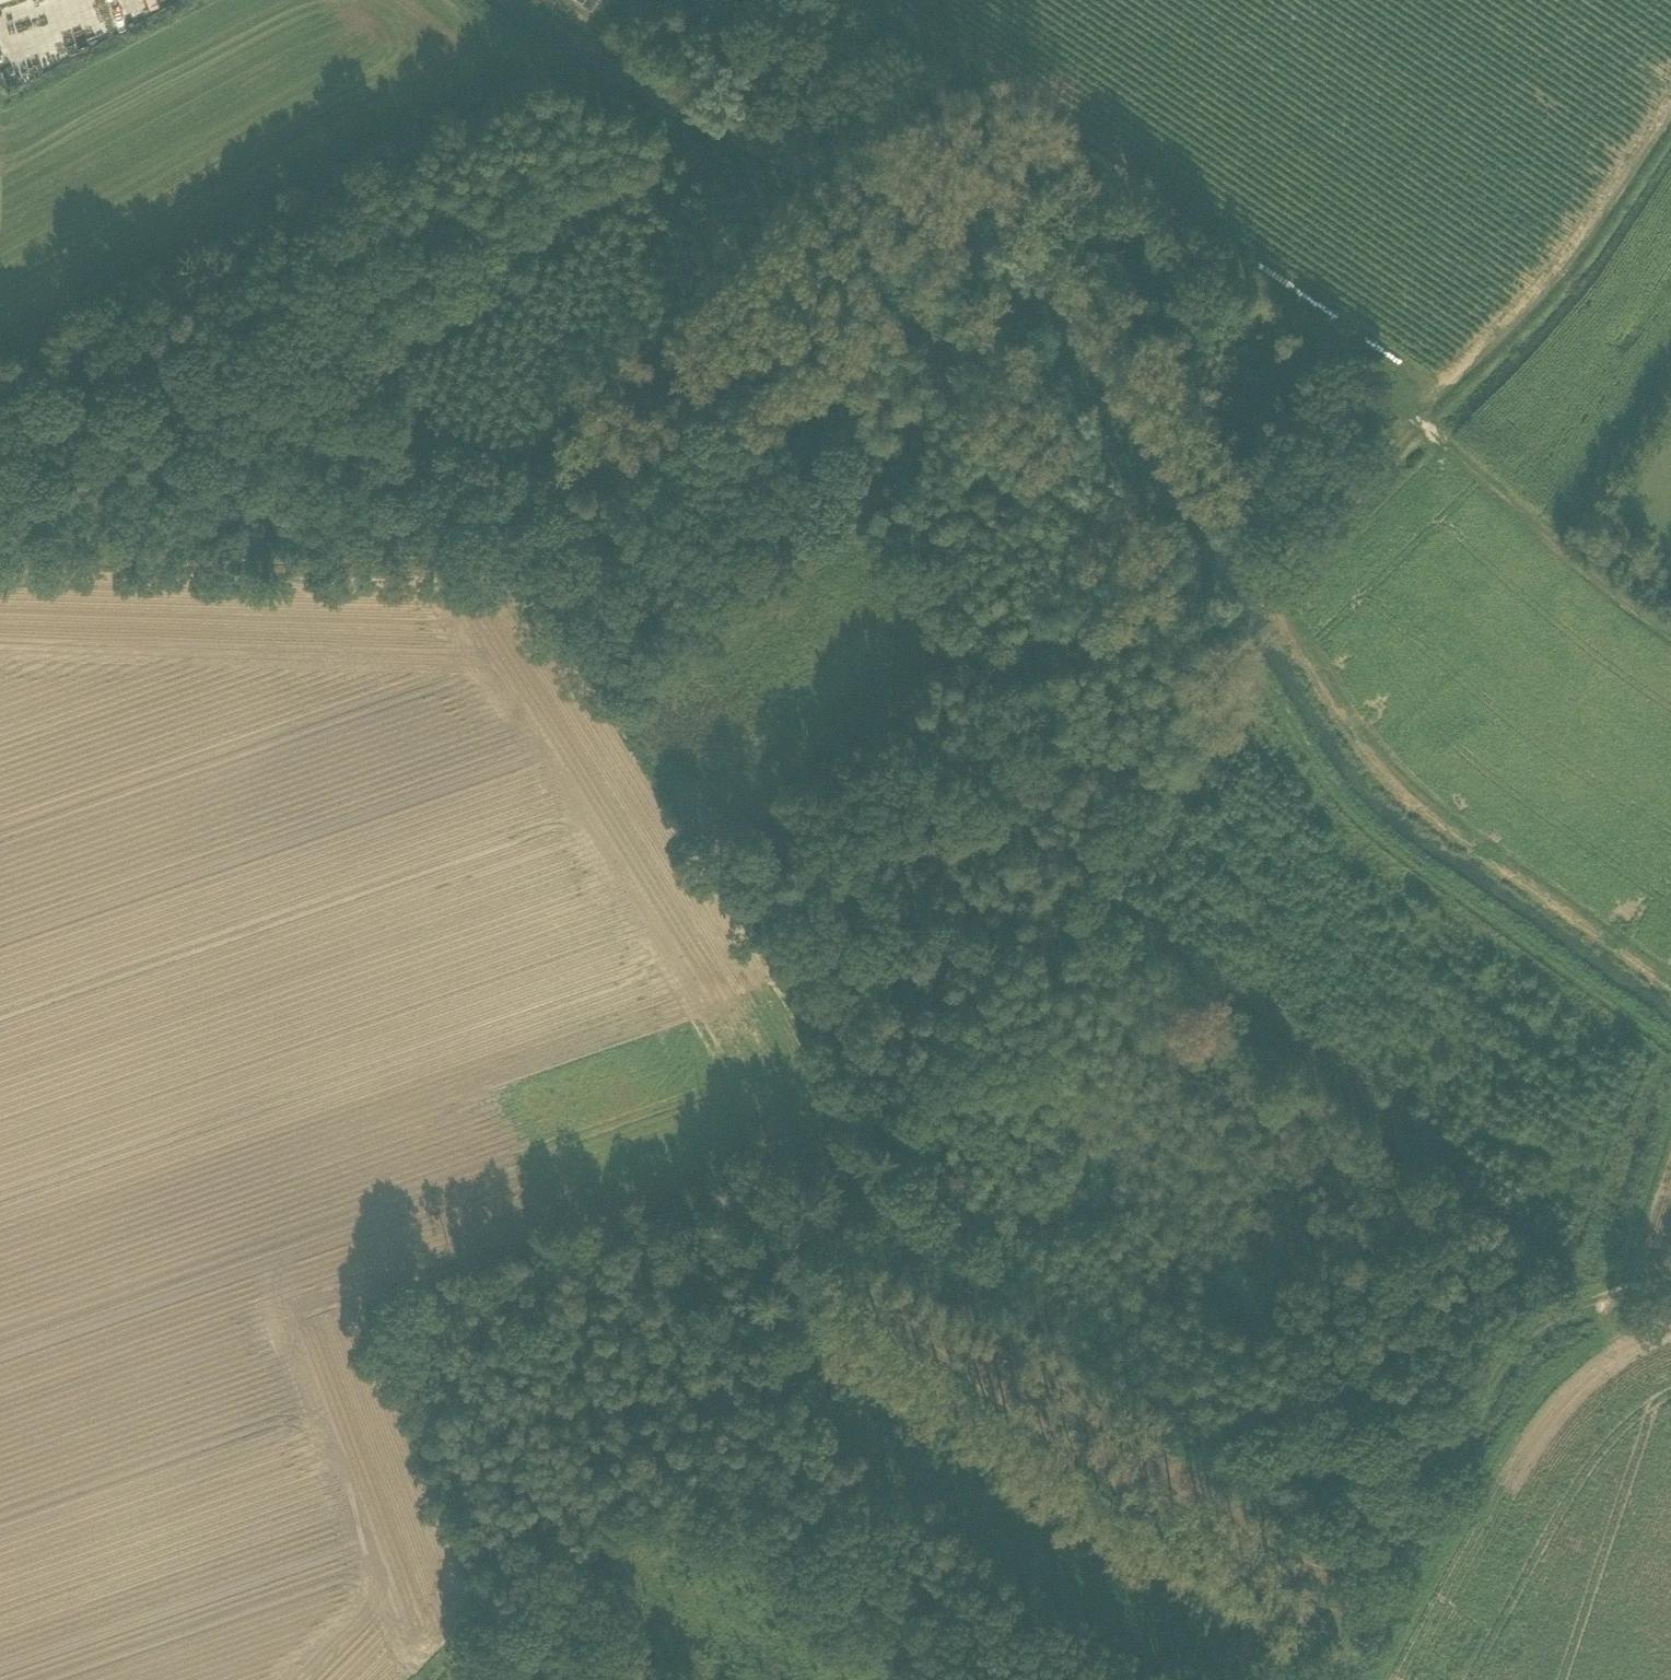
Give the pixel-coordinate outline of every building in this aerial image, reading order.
[(590,13),(599,0),(569,0),(590,13)]
